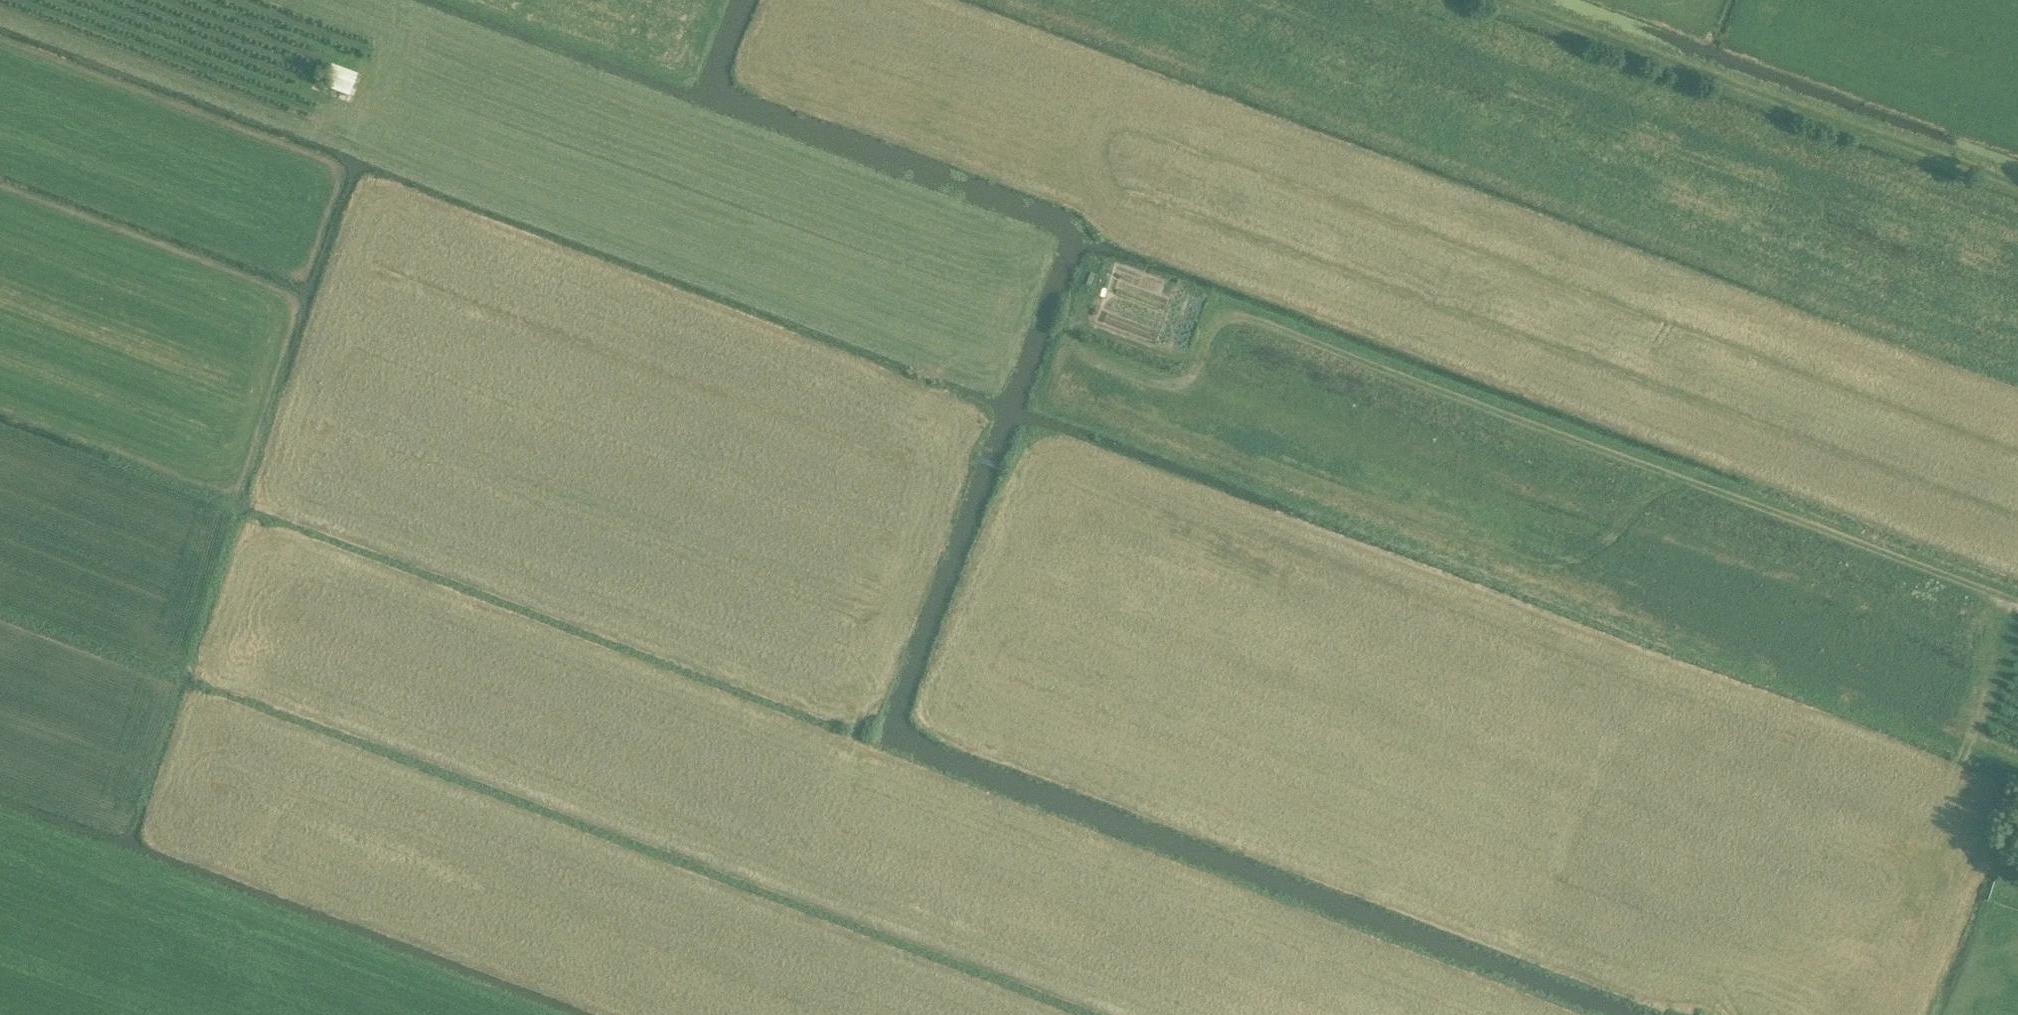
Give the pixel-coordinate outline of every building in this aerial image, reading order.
[(349,95),(354,84),(328,73),(323,85),(349,95)]
